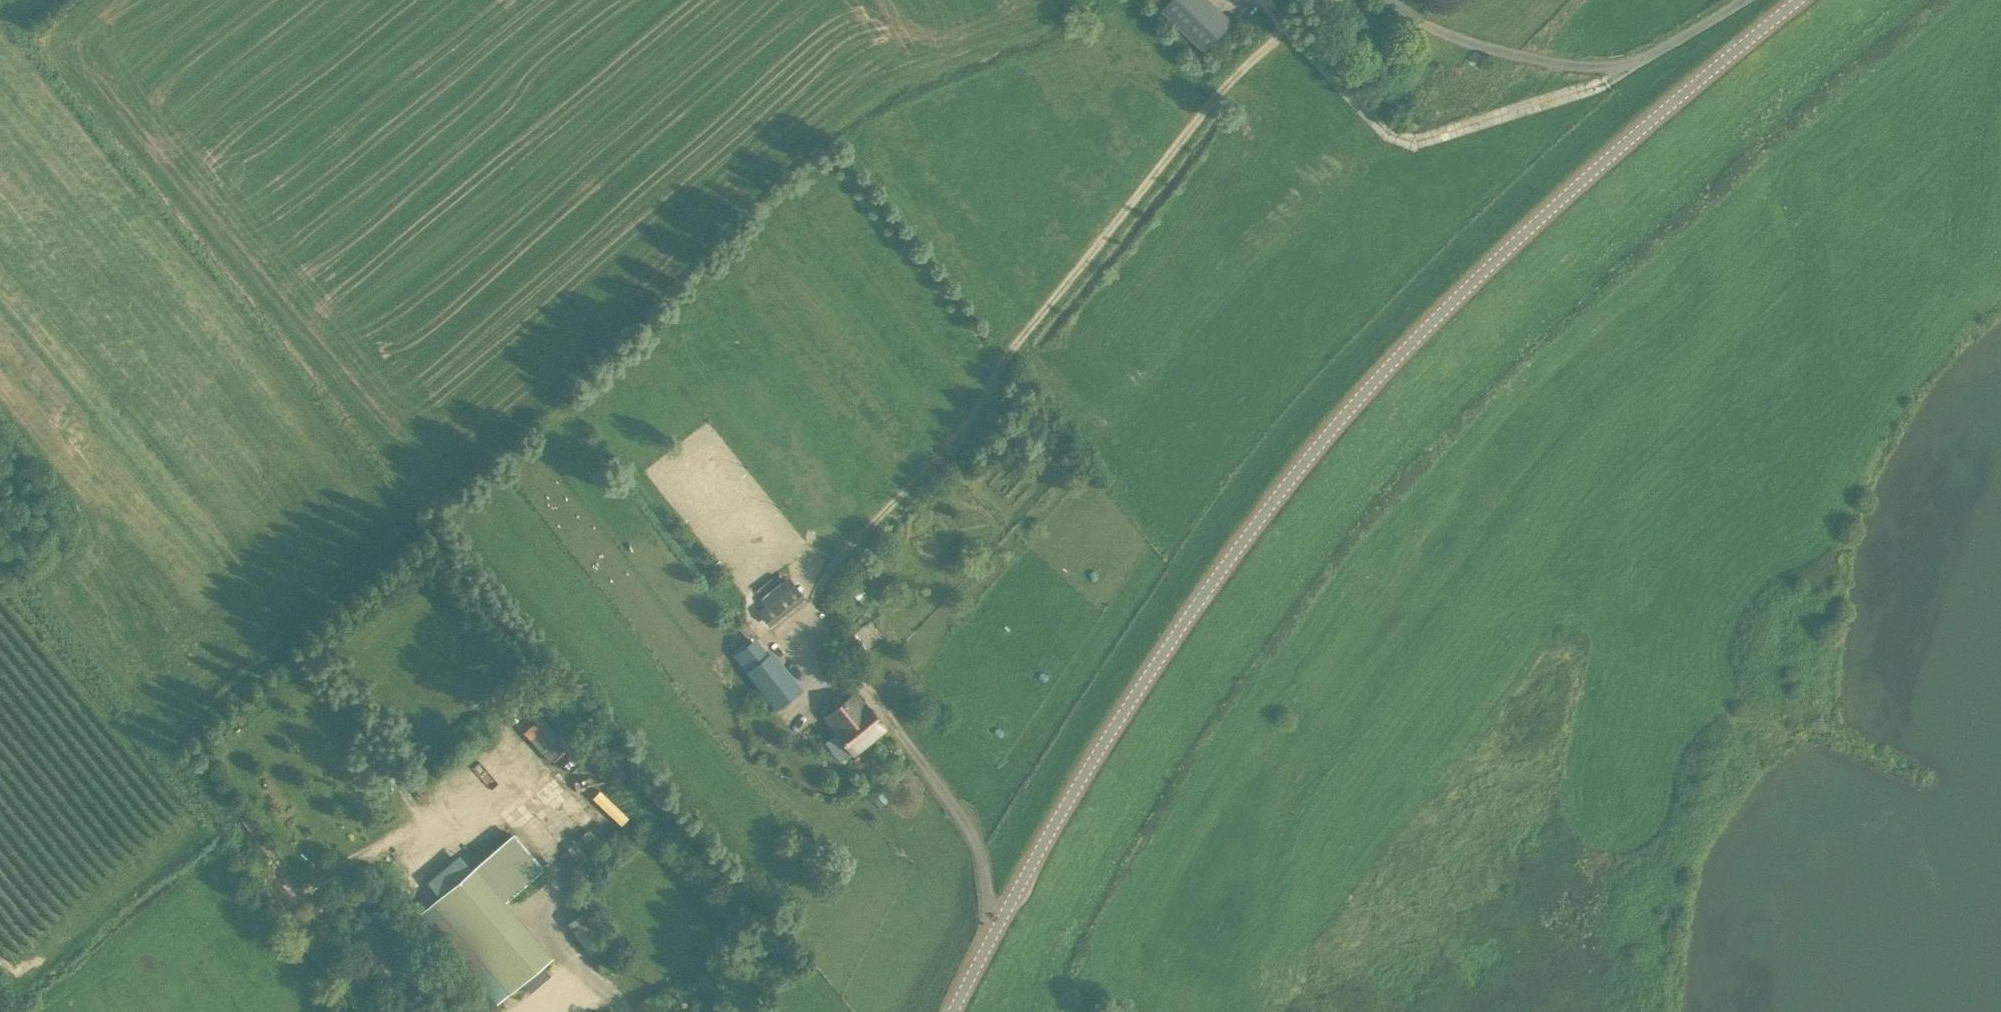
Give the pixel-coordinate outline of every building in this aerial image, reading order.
[(1163,7),(1206,49),(1236,19),(1216,0),(1170,0),(1163,7)] [(767,623),(804,594),(794,582),(757,611),(767,623)] [(797,694),(767,657),(758,645),(741,658),(779,708),(797,694)] [(853,751),(884,726),(867,706),(866,706),(855,693),(834,710),(829,704),(822,709),(827,716),(826,716),(837,730),(853,751)] [(524,725),(528,733),(548,724),(544,715),(524,725)] [(607,790),(601,796),(625,818),(631,812),(607,790)] [(585,862),(606,840),(590,825),(569,848),(585,862)] [(475,865),(432,902),(509,993),(553,956),(505,900),(515,892),(527,883),(496,847),(485,856),(475,865)] [(590,951),(603,943),(582,911),(569,920),(590,951)] [(530,990),(552,972),(545,964),(523,981),(530,990)]
